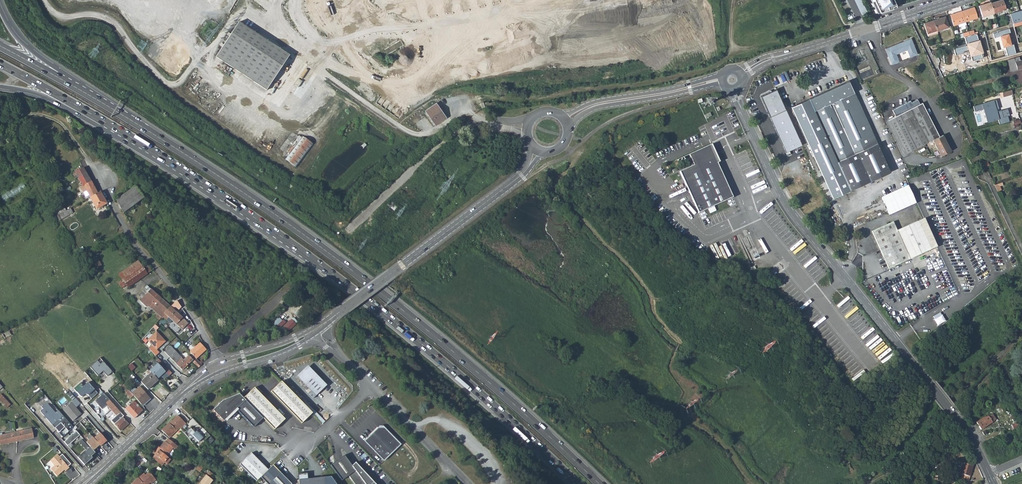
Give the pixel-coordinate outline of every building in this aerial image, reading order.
[(862,14),(867,12),(862,0),(855,0),(862,14)] [(879,12),(897,6),(894,0),(873,0),(879,12)] [(990,4),(994,13),(1005,9),(1002,0),(1001,0),(990,4)] [(1007,1),(1010,9),(1021,5),(1021,1),(1021,0),(1010,0),(1007,1)] [(982,17),(994,13),(990,4),(990,2),(978,6),(982,17)] [(973,8),(961,12),(965,22),(968,21),(969,23),(972,22),(972,20),(977,18),(973,8)] [(1010,14),(1013,24),(1021,21),(1021,11),(1010,14)] [(959,28),(966,25),(965,22),(961,12),(950,15),(953,26),(958,25),(959,28)] [(945,17),(933,21),(936,31),(936,32),(948,28),(945,17)] [(926,34),(936,31),(933,21),(923,24),(926,34)] [(215,58),(226,65),(249,31),(238,23),(215,58)] [(1008,56),(1016,53),(1013,44),(1012,45),(1009,34),(1011,33),(1010,29),(994,33),(995,38),(1000,37),(1004,48),(1006,47),(1008,56)] [(249,31),(226,65),(266,92),(289,59),(249,31)] [(970,51),(973,61),(983,58),(982,54),(984,54),(980,40),(979,41),(977,34),(965,38),(968,45),(954,49),(956,55),(970,51)] [(899,43),(884,49),(890,64),(897,62),(895,54),(905,50),(908,58),(916,55),(910,39),(902,42),(903,43),(900,44),(899,43)] [(1018,57),(1007,60),(1010,72),(1021,69),(1021,60),(1021,61),(1019,61),(1018,57)] [(829,90),(805,100),(826,146),(863,129),(868,127),(855,96),(856,95),(851,84),(831,93),(829,90)] [(761,96),(770,117),(785,110),(776,90),(761,96)] [(1000,124),(1010,121),(1008,115),(1010,115),(1008,108),(1000,110),(996,99),(974,106),(976,110),(984,108),(988,122),(998,119),(1000,124)] [(831,198),(846,192),(826,146),(805,100),(790,107),(802,132),(831,198)] [(892,110),(896,116),(920,104),(917,100),(911,102),(910,101),(892,110)] [(487,101),(484,103),(485,110),(494,107),(493,103),(488,104),(487,101)] [(433,102),(421,111),(432,124),(443,116),(433,102)] [(939,137),(921,104),(920,104),(896,116),(888,120),(905,154),(932,141),(936,148),(933,150),(935,155),(939,154),(940,156),(950,151),(942,135),(939,137)] [(786,152),(801,145),(785,110),(770,117),(786,152)] [(868,127),(863,129),(826,146),(846,192),(849,190),(889,172),(868,127)] [(313,144),(302,136),(285,160),(296,167),(313,144)] [(713,147),(712,144),(689,154),(693,163),(697,161),(698,163),(680,172),(698,213),(733,197),(717,163),(720,162),(715,156),(714,156),(711,149),(713,147)] [(73,173),(75,175),(76,175),(77,177),(86,173),(83,167),(73,173)] [(89,178),(86,173),(77,177),(76,178),(83,192),(86,191),(88,195),(89,197),(97,193),(93,185),(89,178)] [(26,180),(2,196),(5,202),(30,186),(26,180)] [(908,185),(881,197),(890,216),(916,204),(908,185)] [(123,213),(144,198),(135,187),(116,200),(123,213)] [(96,209),(107,203),(100,192),(97,193),(89,197),(96,209)] [(73,212),(70,208),(57,216),(60,219),(73,212)] [(888,268),(930,248),(936,245),(923,217),(895,230),(892,221),(871,231),(879,249),(888,268)] [(101,265),(95,255),(93,251),(88,256),(95,268),(101,265)] [(151,271),(146,263),(141,266),(138,261),(118,275),(121,279),(127,287),(151,271)] [(121,279),(118,281),(122,286),(123,285),(126,289),(127,287),(121,279)] [(147,286),(141,292),(145,296),(150,289),(147,286)] [(149,307),(146,311),(148,313),(153,307),(161,299),(151,289),(150,289),(145,296),(141,292),(138,295),(149,305),(148,306),(149,307)] [(166,303),(161,299),(153,307),(157,311),(156,312),(161,317),(162,317),(170,307),(166,303)] [(188,322),(170,307),(162,317),(163,318),(164,317),(166,320),(169,317),(172,321),(181,329),(182,329),(188,323),(188,322)] [(287,332),(296,323),(292,319),(292,318),(283,328),(287,332)] [(167,341),(157,331),(148,340),(157,349),(167,341)] [(196,358),(206,349),(199,342),(189,352),(196,358)] [(152,345),(149,348),(156,356),(159,353),(152,345)] [(193,360),(188,355),(183,360),(170,346),(164,351),(182,370),(193,360)] [(193,362),(198,367),(201,364),(196,359),(193,362)] [(97,361),(89,368),(97,376),(102,371),(107,376),(112,372),(102,362),(100,364),(97,361)] [(151,373),(141,382),(148,389),(162,377),(165,380),(169,376),(156,362),(152,366),(153,368),(149,371),(151,373)] [(131,364),(127,367),(131,372),(136,368),(131,364)] [(298,378),(310,390),(311,388),(317,394),(325,386),(308,368),(298,378)] [(999,380),(994,370),(984,384),(990,391),(999,380)] [(84,381),(88,377),(84,372),(80,376),(84,381)] [(130,398),(133,396),(129,391),(126,387),(123,385),(121,382),(118,384),(125,392),(130,398)] [(302,424),(312,413),(305,406),(304,405),(281,382),(271,392),(302,424)] [(87,383),(76,392),(80,397),(84,394),(88,396),(91,399),(97,394),(87,383)] [(133,396),(142,406),(145,402),(149,397),(139,386),(136,389),(134,387),(129,391),(133,396)] [(254,388),(243,398),(263,418),(274,430),(285,419),(254,388)] [(120,431),(128,424),(122,417),(123,416),(122,415),(117,410),(112,404),(107,397),(106,397),(103,394),(94,402),(102,409),(106,405),(116,416),(111,420),(120,431)] [(243,398),(239,394),(222,400),(213,410),(224,421),(236,409),(253,427),(263,418),(243,398)] [(2,395),(0,396),(0,400),(7,409),(11,406),(2,395)] [(76,399),(63,410),(72,421),(81,414),(76,408),(80,404),(76,399)] [(137,404),(134,401),(125,409),(134,418),(142,410),(139,407),(137,404)] [(40,412),(62,437),(73,427),(58,411),(55,413),(47,404),(41,407),(43,409),(40,412)] [(325,422),(307,404),(305,406),(312,413),(323,424),(325,422)] [(994,420),(990,414),(987,416),(983,417),(976,423),(981,430),(994,420)] [(186,424),(178,416),(172,421),(172,420),(161,430),(169,438),(171,435),(172,436),(173,435),(173,434),(176,430),(179,428),(180,429),(186,424)] [(378,428),(365,441),(384,461),(400,444),(390,434),(384,428),(378,428)] [(0,442),(1,445),(34,439),(32,430),(0,435),(0,442)] [(199,430),(193,434),(200,442),(198,444),(201,448),(212,437),(208,433),(205,436),(199,430)] [(64,441),(68,446),(79,436),(76,432),(73,434),(73,433),(67,439),(64,441)] [(391,432),(390,434),(400,444),(401,443),(391,432)] [(99,434),(93,438),(99,445),(100,447),(107,441),(99,434)] [(86,442),(90,447),(93,451),(99,445),(93,438),(92,437),(86,442)] [(176,450),(179,447),(167,438),(165,442),(164,441),(159,448),(154,455),(164,462),(166,464),(170,459),(166,455),(172,447),(176,450)] [(85,451),(78,457),(84,465),(93,458),(91,456),(95,453),(93,451),(90,447),(85,451)] [(239,464),(256,481),(260,477),(268,470),(251,453),(239,464)] [(70,468),(58,455),(50,461),(54,466),(50,469),(57,477),(70,468)] [(154,455),(152,458),(161,465),(164,462),(154,455)] [(359,467),(355,471),(352,466),(344,455),(330,466),(341,481),(348,476),(354,483),(375,483),(359,467)] [(969,481),(973,465),(962,463),(959,474),(962,475),(961,478),(953,476),(952,482),(958,483),(958,482),(963,483),(964,479),(969,481)] [(260,477),(267,483),(292,483),(273,465),(268,470),(260,477)] [(149,472),(145,475),(143,477),(142,476),(139,478),(138,477),(130,483),(148,483),(150,482),(151,483),(152,483),(156,480),(149,472)] [(299,474),(300,483),(339,483),(333,476),(309,478),(309,473),(299,474)] [(199,483),(211,483),(214,480),(206,475),(199,483)]
